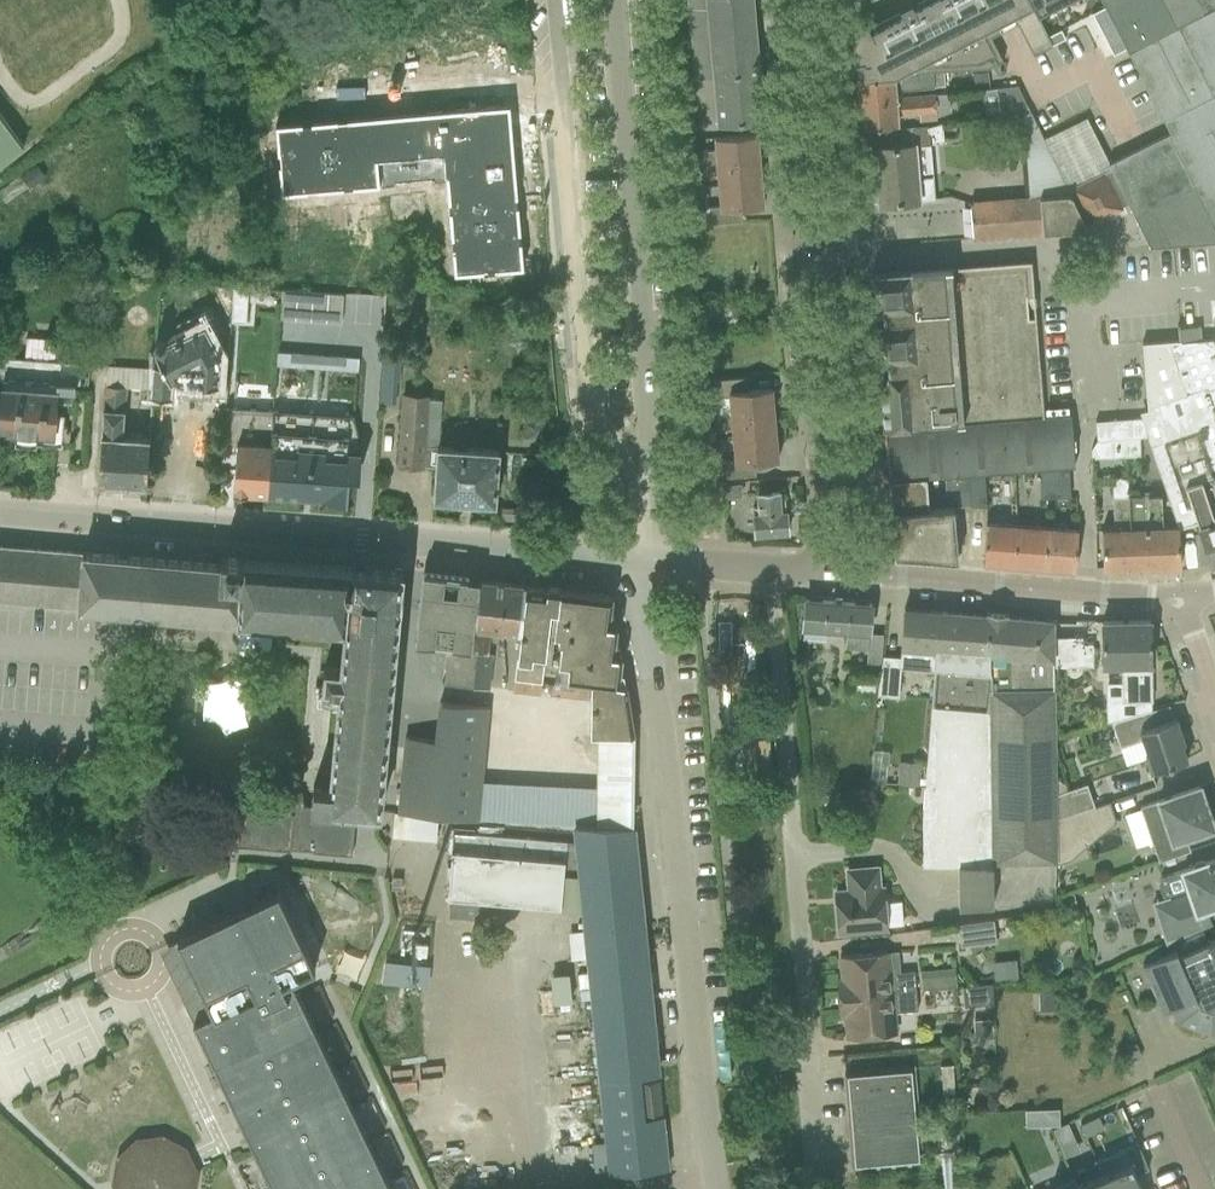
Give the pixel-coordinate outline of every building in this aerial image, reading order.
[(693,77),(715,75),(719,121),(761,118),(750,0),(687,0),(693,77)] [(854,75),(921,71),(932,71),(943,70),(986,67),(1002,59),(990,36),(1017,22),(1033,54),(1051,44),(1029,0),(908,0),(876,17),(851,29),(854,75)] [(1036,12),(1059,0),(1030,0),(1036,12)] [(1118,30),(1122,38),(1164,121),(1178,116),(1181,121),(1214,105),(1214,0),(1103,0),(1118,30)] [(1105,5),(1091,12),(1095,21),(1110,13),(1105,5)] [(1110,13),(1095,21),(1100,29),(1114,22),(1110,13)] [(1114,22),(1100,29),(1104,37),(1118,30),(1114,22)] [(1060,28),(1047,35),(1051,44),(1065,37),(1060,28)] [(1118,30),(1104,37),(1108,46),(1122,38),(1118,30)] [(1122,38),(1108,46),(1112,54),(1126,47),(1122,38)] [(921,71),(854,75),(856,100),(895,97),(894,91),(944,87),(943,70),(932,71),(921,71)] [(986,70),(972,72),(973,82),(987,80),(986,70)] [(1026,103),(1016,85),(995,87),(998,109),(1022,104),(1026,103)] [(947,92),(895,97),(856,100),(858,125),(897,122),(896,113),(919,112),(919,117),(936,116),(936,115),(949,111),(947,92)] [(1070,193),(1043,137),(1030,111),(1026,103),(1022,104),(998,109),(998,115),(1021,113),(1023,141),(1027,197),(1070,193)] [(372,116),(275,124),(281,192),(378,184),(378,186),(394,185),(394,181),(429,178),(429,182),(446,181),(452,246),(454,272),(482,270),(482,269),(494,267),(494,269),(522,267),(514,172),(518,171),(517,169),(513,170),(510,131),(499,132),(497,105),(426,111),(426,107),(424,108),(424,111),(372,116)] [(1110,163),(1127,202),(1149,246),(1214,241),(1214,105),(1181,121),(1178,116),(1164,121),(1170,133),(1110,163)] [(23,147),(0,116),(0,165),(23,147)] [(1086,117),(1043,137),(1070,193),(1075,191),(1090,221),(1127,202),(1110,163),(1108,164),(1086,117)] [(933,198),(929,143),(943,142),(942,122),(928,126),(874,130),(876,146),(875,146),(877,183),(872,184),(873,201),(879,200),(879,203),(933,198)] [(700,150),(701,162),(759,157),(757,133),(714,137),(715,149),(700,150)] [(759,157),(701,162),(702,175),(717,173),(718,184),(761,181),(759,157)] [(761,181),(718,184),(720,205),(705,206),(706,223),(741,220),(740,207),(763,205),(761,181)] [(1070,193),(1027,197),(969,201),(972,238),(1087,229),(1070,193)] [(884,304),(874,305),(882,408),(889,408),(889,421),(883,421),(883,427),(952,422),(1043,413),(1033,292),(1023,293),(1022,278),(883,289),(884,304)] [(230,322),(245,323),(246,288),(232,287),(230,322)] [(346,295),(280,290),(278,319),(345,323),(346,295)] [(162,366),(151,364),(151,368),(150,388),(150,396),(170,397),(172,381),(182,377),(182,378),(183,380),(185,382),(186,383),(187,383),(189,383),(190,383),(191,383),(191,384),(217,385),(218,352),(229,350),(231,327),(207,331),(216,327),(207,308),(174,323),(180,336),(166,344),(166,342),(165,340),(163,338),(161,337),(158,337),(155,338),(153,340),(153,345),(162,366)] [(1166,340),(1192,416),(1197,430),(1214,484),(1214,347),(1212,338),(1200,339),(1199,325),(1183,327),(1178,327),(1178,323),(1177,323),(1178,337),(1178,339),(1166,340)] [(62,433),(64,389),(75,390),(77,360),(54,359),(55,339),(26,337),(24,357),(5,356),(0,417),(0,438),(36,441),(36,431),(62,433)] [(1141,417),(1147,435),(1150,445),(1149,445),(1178,529),(1197,522),(1211,563),(1211,564),(1214,563),(1214,484),(1197,430),(1192,416),(1166,340),(1142,342),(1146,405),(1146,409),(1141,417)] [(382,353),(380,398),(393,399),(393,379),(399,379),(400,354),(382,353)] [(106,365),(97,482),(145,485),(148,436),(122,433),(125,387),(150,388),(151,368),(106,365)] [(729,394),(731,414),(731,415),(773,411),(771,387),(748,389),(747,376),(712,379),(714,396),(729,394)] [(497,449),(437,445),(441,400),(428,399),(429,394),(401,392),(396,465),(423,467),(423,465),(435,466),(433,498),(494,502),(497,449)] [(236,445),(233,490),(268,492),(271,441),(273,411),(224,408),(223,424),(228,425),(226,444),(236,445)] [(271,441),(268,492),(353,497),(358,416),(273,411),(271,441)] [(731,415),(731,414),(715,416),(716,429),(732,427),(733,439),(775,435),(773,411),(731,415)] [(952,422),(883,427),(887,480),(924,477),(944,476),(968,474),(984,473),(1040,468),(1068,466),(1074,466),(1070,413),(1043,415),(1043,413),(952,422)] [(1137,417),(1129,418),(1131,437),(1143,436),(1147,435),(1141,417),(1137,417)] [(1129,418),(1095,420),(1096,440),(1124,437),(1131,437),(1129,418)] [(775,435),(733,439),(735,459),(719,461),(721,477),(755,474),(754,461),(777,459),(775,435)] [(1070,496),(1068,466),(1040,468),(1041,498),(1046,497),(1070,496)] [(1096,491),(1111,489),(1108,469),(1093,471),(1096,491)] [(984,473),(968,474),(970,492),(971,504),(986,503),(984,473)] [(968,474),(944,476),(945,491),(957,490),(957,493),(970,492),(968,474)] [(603,489),(594,475),(587,479),(595,493),(603,489)] [(1101,529),(1103,568),(1130,567),(1127,496),(1126,476),(1111,477),(1114,528),(1101,529)] [(924,477),(887,480),(890,511),(927,508),(924,477)] [(739,484),(724,485),(725,496),(740,494),(739,484)] [(752,506),(754,533),(787,531),(784,498),(779,498),(778,491),(757,493),(758,506),(752,506)] [(970,492),(957,493),(958,505),(971,504),(970,492)] [(1159,494),(1127,496),(1130,567),(1178,566),(1176,526),(1161,527),(1159,494)] [(927,508),(890,511),(893,555),(957,559),(952,506),(927,508)] [(986,522),(983,561),(1013,564),(1016,525),(986,522)] [(1016,525),(1013,564),(1044,566),(1047,527),(1016,525)] [(1047,527),(1044,566),(1074,568),(1077,529),(1047,527)] [(312,798),(241,792),(237,843),(351,853),(355,817),(324,814),(324,806),(333,807),(379,811),(402,570),(243,558),(239,557),(239,558),(225,557),(225,556),(220,556),(219,561),(220,561),(220,563),(86,552),(86,551),(82,551),(82,552),(0,545),(0,599),(75,606),(75,607),(344,628),(340,667),(324,666),(322,686),(338,687),(329,786),(328,787),(312,785),(312,798)] [(442,681),(441,683),(472,687),(477,651),(471,651),(479,579),(424,572),(421,595),(420,595),(415,641),(428,643),(428,641),(446,644),(443,666),(445,666),(443,681),(442,681)] [(477,651),(472,687),(487,688),(492,652),(488,652),(492,628),(501,629),(518,631),(523,584),(479,579),(471,651),(477,651)] [(519,633),(514,678),(512,691),(538,694),(540,681),(542,681),(543,667),(553,668),(549,695),(588,700),(589,734),(598,734),(598,733),(633,734),(626,691),(626,684),(625,684),(615,682),(616,671),(619,672),(621,654),(610,653),(611,641),(614,642),(616,624),(605,623),(606,612),(609,612),(611,594),(560,588),(560,586),(553,585),(551,585),(546,584),(546,587),(539,586),(531,585),(526,584),(523,584),(518,631),(518,633),(519,633)] [(805,598),(803,622),(802,627),(848,630),(847,646),(867,648),(871,603),(805,598)] [(900,657),(883,656),(877,695),(897,696),(899,669),(934,672),(936,649),(940,611),(904,608),(900,657)] [(985,614),(940,611),(934,672),(921,817),(921,865),(959,865),(959,908),(993,904),(993,862),(1056,861),(1055,819),(1055,793),(1053,619),(1007,616),(1007,611),(986,610),(985,614)] [(1101,621),(1101,622),(1102,664),(1121,664),(1122,700),(1124,700),(1124,715),(1149,708),(1149,700),(1151,700),(1149,620),(1101,621)] [(404,813),(454,816),(479,817),(480,793),(485,705),(437,703),(434,738),(403,736),(397,813),(404,813)] [(539,709),(527,722),(548,741),(560,727),(539,709)] [(1146,727),(1140,712),(1110,720),(1119,746),(1142,738),(1147,753),(1144,754),(1150,771),(1164,767),(1187,759),(1181,743),(1184,742),(1175,717),(1146,727)] [(448,825),(448,831),(446,896),(450,896),(448,916),(491,919),(491,900),(560,906),(559,910),(584,912),(600,1078),(609,1174),(667,1168),(662,1115),(640,1117),(636,1074),(657,1072),(655,1046),(648,969),(651,969),(649,950),(646,951),(643,922),(642,922),(633,825),(632,825),(633,767),(635,767),(635,754),(633,754),(633,735),(633,734),(598,733),(598,734),(597,825),(575,824),(577,841),(473,833),(474,827),(454,826),(448,825)] [(919,762),(898,761),(896,781),(918,783),(919,762)] [(1086,783),(1055,793),(1055,819),(1094,806),(1086,783)] [(1158,860),(1167,857),(1190,850),(1185,836),(1213,826),(1199,785),(1176,793),(1139,805),(1158,860)] [(480,793),(479,817),(479,819),(497,820),(498,794),(480,793)] [(1091,836),(1089,830),(1116,821),(1109,801),(1094,806),(1055,819),(1056,861),(1056,863),(1068,858),(1064,846),(1091,836)] [(1200,863),(1161,877),(1158,883),(1162,894),(1168,897),(1153,902),(1166,942),(1211,923),(1206,907),(1214,904),(1214,858),(1200,863)] [(838,931),(862,929),(885,927),(882,887),(877,888),(876,867),(847,870),(849,890),(835,891),(838,931)] [(275,892),(158,948),(274,1188),(390,1188),(291,978),(314,966),(275,892)] [(995,940),(994,934),(992,919),(956,924),(959,945),(992,941),(995,940)] [(568,926),(552,927),(553,955),(569,954),(568,926)] [(1178,1023),(1210,1036),(1214,1034),(1214,937),(1207,941),(1202,930),(1180,940),(1173,943),(1176,949),(1142,964),(1158,1001),(1165,998),(1169,1009),(1171,1008),(1178,1023)] [(836,979),(837,990),(837,997),(916,990),(914,970),(890,972),(888,951),(840,955),(842,979),(836,979)] [(1004,980),(1004,961),(992,962),(993,980),(1004,980)] [(956,985),(955,967),(920,970),(921,989),(957,986),(956,985)] [(568,973),(550,975),(553,1003),(571,1002),(568,973)] [(991,983),(962,986),(964,1006),(993,1003),(991,983)] [(916,990),(837,997),(839,1014),(845,1014),(847,1037),(895,1033),(893,1011),(917,1009),(916,990)] [(1055,991),(1037,993),(1039,1012),(1057,1011),(1055,991)] [(992,1035),(991,1018),(973,1020),(974,1036),(992,1035)] [(912,1066),(844,1072),(853,1166),(920,1160),(912,1066)] [(639,1080),(642,1112),(661,1110),(658,1079),(639,1080)] [(1089,1120),(1080,1124),(1086,1137),(1095,1133),(1089,1120)] [(1066,1123),(1051,1129),(1057,1142),(1072,1135),(1066,1123)] [(95,1139),(101,1188),(181,1188),(174,1129),(95,1139)] [(1102,1173),(1109,1188),(1142,1188),(1129,1161),(1102,1173)] [(1102,1173),(1076,1184),(1078,1188),(1109,1188),(1102,1173)] [(1076,1184),(1073,1177),(1045,1188),(1078,1188),(1076,1184)]
